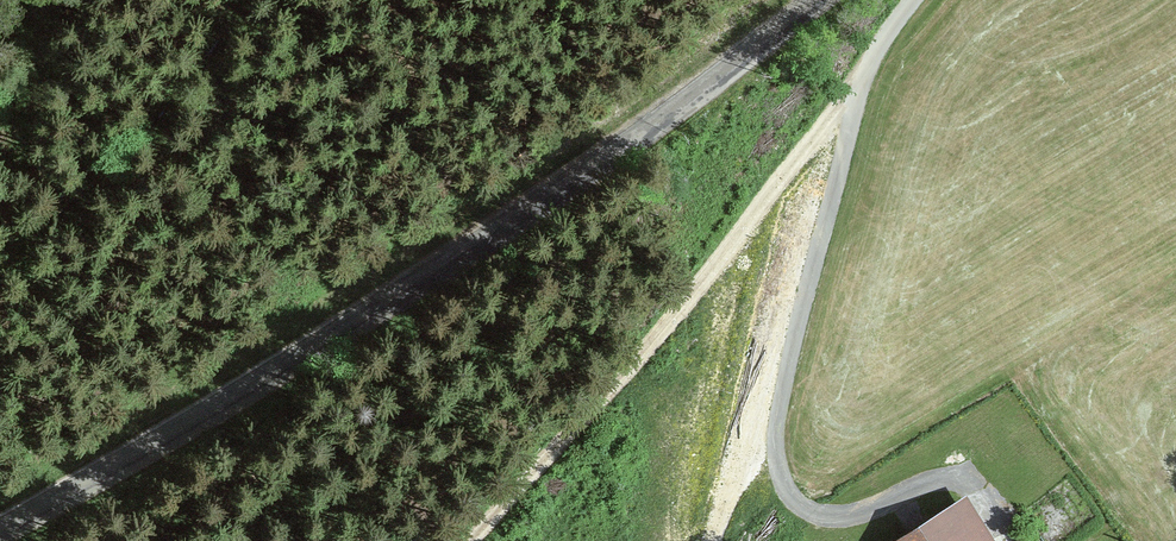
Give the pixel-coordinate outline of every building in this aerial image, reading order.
[(974,499),(903,540),(999,540),(974,499)]
